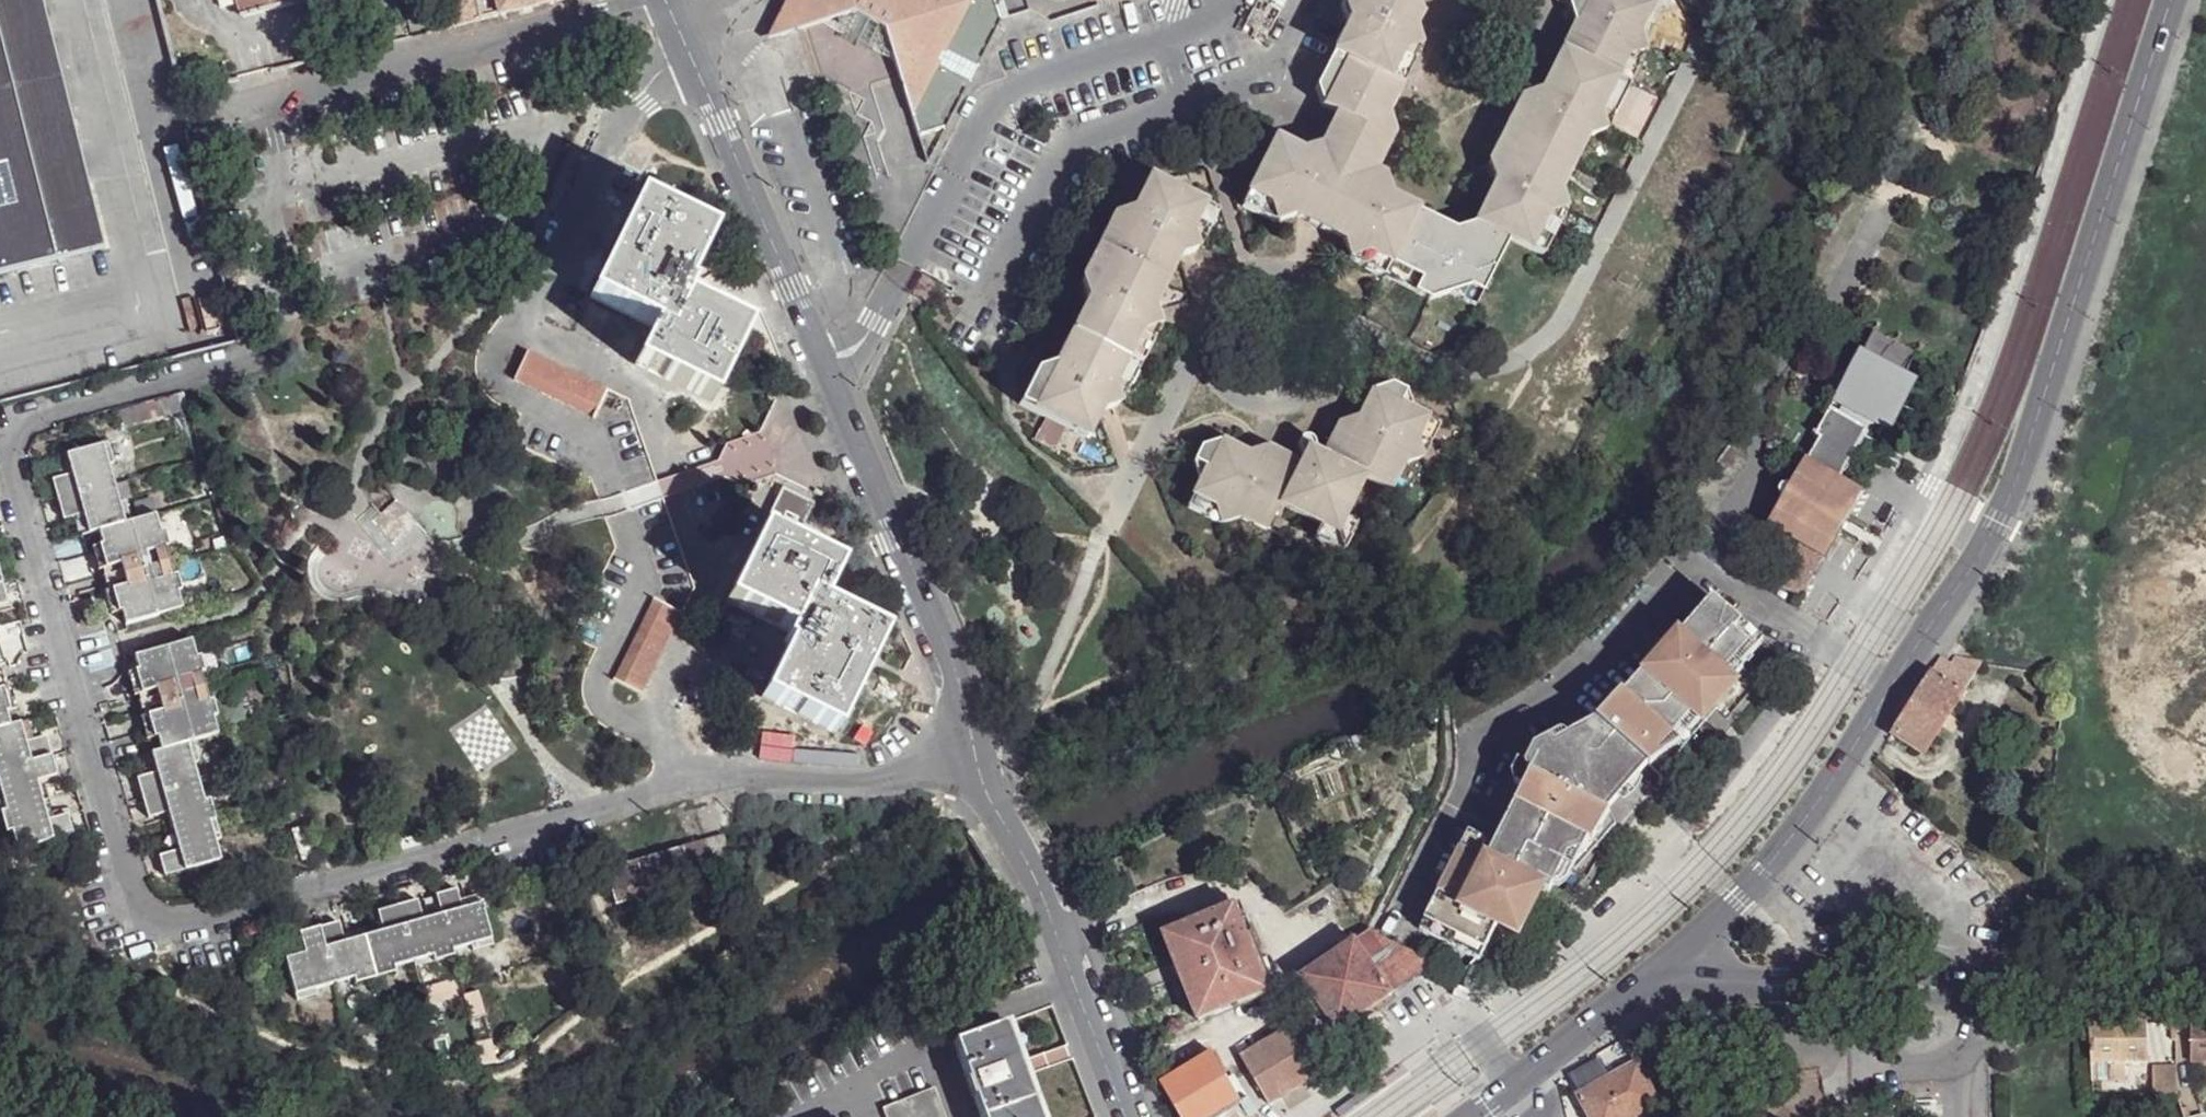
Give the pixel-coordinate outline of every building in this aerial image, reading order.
[(107,250),(44,0),(0,0),(0,276),(107,250)] [(244,19),(296,4),(295,0),(239,0),(244,19)] [(450,28),(555,3),(554,0),(445,0),(450,28)] [(766,33),(845,7),(881,24),(917,132),(949,121),(1002,3),(1001,0),(781,0),(766,33)] [(1359,14),(1344,45),(1413,79),(1427,51),(1423,31),(1428,18),(1423,0),(1358,0),(1359,14)] [(1576,10),(1577,29),(1562,61),(1632,98),(1648,67),(1641,44),(1655,14),(1626,0),(1557,0),(1576,10)] [(1413,79),(1344,45),(1333,68),(1338,98),(1351,107),(1339,134),(1390,159),(1405,131),(1401,104),(1413,79)] [(1632,98),(1562,61),(1546,93),(1528,97),(1511,132),(1576,165),(1593,135),(1616,130),(1632,98)] [(1313,141),(1285,128),(1252,194),(1277,206),(1300,203),(1362,234),(1369,252),(1423,282),(1452,278),(1482,295),(1517,228),(1489,212),(1462,214),(1406,186),(1396,162),(1390,159),(1339,134),(1313,141)] [(1576,165),(1511,132),(1497,158),(1503,181),(1489,212),(1517,228),(1555,246),(1570,214),(1563,192),(1576,165)] [(1220,203),(1154,169),(1139,199),(1115,205),(1102,235),(1170,270),(1183,239),(1207,233),(1220,203)] [(710,237),(637,200),(591,292),(651,324),(636,358),(709,397),(743,331),(684,300),(680,298),(690,276),(710,237)] [(1170,270),(1102,235),(1090,260),(1093,285),(1078,314),(1145,349),(1161,320),(1156,295),(1170,270)] [(695,277),(690,276),(680,298),(684,300),(695,277)] [(1145,349),(1078,314),(1062,343),(1040,355),(1026,379),(1089,416),(1106,389),(1127,380),(1145,349)] [(1872,334),(1866,344),(1912,367),(1918,356),(1872,334)] [(529,340),(514,371),(602,417),(656,580),(611,674),(638,689),(691,581),(628,390),(529,340)] [(1912,367),(1866,344),(1861,355),(1908,377),(1912,367)] [(1908,377),(1861,355),(1839,402),(1841,404),(1873,424),(1887,431),(1908,377)] [(1325,478),(1276,450),(1251,458),(1220,445),(1203,447),(1193,464),(1201,483),(1189,510),(1216,524),(1240,520),(1268,533),(1281,508),(1331,532),(1325,544),(1352,558),(1365,531),(1355,524),(1376,479),(1402,492),(1418,462),(1441,455),(1457,426),(1424,408),(1421,391),(1407,384),(1386,391),(1369,422),(1350,428),(1325,478)] [(1873,424),(1841,404),(1838,410),(1869,430),(1873,424)] [(1838,410),(1829,406),(1815,433),(1820,439),(1809,462),(1841,479),(1869,430),(1838,410)] [(113,446),(106,447),(111,468),(119,465),(113,446)] [(106,447),(71,456),(75,476),(65,478),(55,481),(65,520),(78,518),(84,517),(90,536),(100,533),(103,548),(96,549),(101,573),(98,574),(104,592),(111,614),(120,612),(125,626),(181,612),(178,597),(174,582),(166,554),(162,536),(157,520),(136,524),(125,528),(121,508),(111,468),(106,447)] [(71,456),(63,459),(65,478),(75,476),(71,456)] [(1809,462),(1806,461),(1769,523),(1801,542),(1826,556),(1863,493),(1841,479),(1809,462)] [(392,554),(429,519),(393,483),(357,518),(392,554)] [(813,503),(780,486),(760,530),(793,546),(813,503)] [(130,506),(121,508),(125,528),(136,524),(130,506)] [(84,517),(78,518),(84,538),(90,536),(84,517)] [(793,546),(760,530),(725,601),(791,634),(762,697),(834,732),(880,636),(839,617),(821,607),(823,601),(837,568),(793,546)] [(170,533),(162,536),(166,554),(175,552),(170,533)] [(1826,556),(1801,542),(1779,581),(1801,597),(1826,556)] [(96,549),(89,552),(94,575),(98,574),(101,573),(96,549)] [(182,581),(174,582),(178,597),(186,595),(182,581)] [(104,592),(99,595),(104,618),(111,614),(104,592)] [(1760,636),(1707,594),(1674,636),(1752,646),(1760,636)] [(844,610),(823,601),(821,607),(839,617),(844,610)] [(1703,719),(1699,718),(1732,679),(1729,677),(1752,646),(1674,636),(1647,669),(1643,666),(1619,692),(1615,690),(1593,716),(1660,770),(1703,719)] [(190,644),(136,659),(139,672),(145,694),(137,697),(142,720),(145,719),(149,738),(155,736),(159,752),(150,754),(155,775),(147,776),(133,780),(144,820),(158,817),(166,815),(176,853),(167,855),(155,859),(162,881),(215,868),(209,844),(199,805),(189,767),(185,746),(191,745),(214,740),(210,722),(210,721),(206,705),(199,678),(194,660),(190,644)] [(202,658),(194,660),(199,678),(207,675),(202,658)] [(1941,658),(1930,676),(1961,695),(1980,664),(1956,661),(1951,665),(1941,658)] [(139,672),(126,674),(132,697),(132,698),(137,697),(145,694),(139,672)] [(1930,676),(1893,735),(1924,754),(1961,695),(1930,676)] [(8,690),(1,691),(3,714),(13,711),(8,690)] [(7,832),(14,855),(70,841),(64,818),(50,820),(44,822),(36,784),(41,782),(54,779),(43,740),(31,742),(25,743),(17,724),(7,727),(3,714),(0,699),(0,806),(7,832)] [(213,704),(206,705),(210,721),(218,719),(213,704)] [(1616,823),(1660,770),(1593,716),(1576,735),(1573,734),(1568,735),(1616,823)] [(142,720),(138,721),(143,739),(149,738),(145,719),(142,720)] [(26,723),(17,724),(25,743),(31,742),(26,723)] [(1612,826),(1616,823),(1568,735),(1562,729),(1531,743),(1521,761),(1524,768),(1488,840),(1463,828),(1421,914),(1483,947),(1498,937),(1511,928),(1514,918),(1519,916),(1523,913),(1539,888),(1547,892),(1561,880),(1584,860),(1599,844),(1612,826)] [(191,745),(185,746),(189,767),(198,764),(191,745)] [(150,754),(142,756),(147,776),(155,775),(150,754)] [(41,782),(36,784),(44,822),(50,820),(41,782)] [(208,805),(199,805),(209,844),(219,843),(208,805)] [(166,815),(158,817),(167,855),(176,853),(166,815)] [(723,836),(704,842),(711,862),(729,856),(723,836)] [(704,842),(680,849),(690,882),(714,875),(711,862),(704,842)] [(680,849),(607,870),(616,902),(690,882),(680,849)] [(299,958),(280,963),(288,999),(308,993),(346,983),(388,970),(424,960),(443,954),(463,948),(486,942),(474,908),(454,913),(450,903),(447,892),(431,897),(436,910),(438,918),(414,924),(410,916),(407,904),(372,913),(376,928),(378,935),(338,947),(336,938),(334,927),(293,937),(297,951),(299,958)] [(471,899),(450,903),(454,913),(474,908),(471,899)] [(436,910),(410,916),(414,924),(438,918),(436,910)] [(1230,911),(1163,938),(1177,973),(1235,953),(1251,997),(1266,991),(1230,911)] [(1483,947),(1421,914),(1416,926),(1473,957),(1483,947)] [(376,928),(336,938),(338,947),(378,935),(376,928)] [(1327,958),(1298,977),(1336,1030),(1390,994),(1437,964),(1379,934),(1376,931),(1371,928),(1354,940),(1327,958)] [(486,942),(463,948),(467,956),(488,949),(486,942)] [(297,951),(279,956),(280,963),(299,958),(297,951)] [(1235,953),(1177,973),(1197,1020),(1251,997),(1235,953)] [(443,954),(424,960),(427,967),(444,962),(443,954)] [(388,970),(346,983),(348,989),(390,978),(388,970)] [(308,993),(288,999),(290,1006),(310,999),(308,993)] [(955,1041),(982,1116),(1044,1116),(1009,1021),(955,1041)] [(2144,1022),(2087,1022),(2090,1055),(2091,1067),(2147,1061),(2144,1022)] [(2176,1022),(2162,1022),(2163,1034),(2176,1033),(2176,1022)] [(2189,1022),(2190,1060),(2205,1060),(2205,1023),(2189,1022)] [(1288,1026),(1240,1054),(1267,1102),(1302,1080),(1315,1073),(1303,1054),(1288,1026)] [(1162,1080),(1183,1116),(1258,1116),(1235,1077),(1228,1080),(1211,1052),(1162,1080)] [(1603,1056),(1568,1076),(1577,1096),(1613,1078),(1603,1056)] [(1577,1096),(1588,1116),(1634,1116),(1660,1103),(1656,1098),(1648,1083),(1639,1065),(1613,1078),(1577,1096)] [(2176,1073),(2147,1074),(2149,1096),(2176,1095),(2176,1073)] [(882,1108),(885,1116),(943,1116),(933,1089),(882,1108)] [(1863,1104),(1863,1116),(1876,1116),(1876,1104),(1863,1104)]
